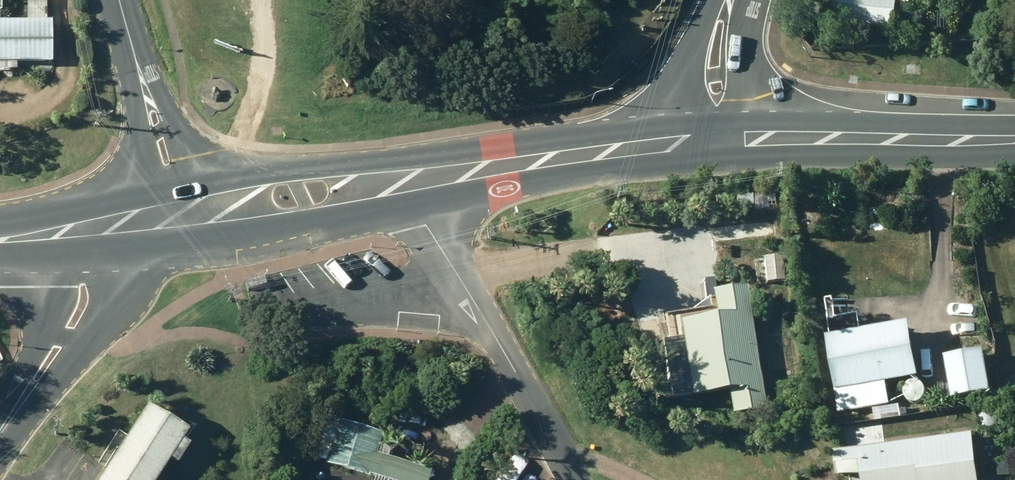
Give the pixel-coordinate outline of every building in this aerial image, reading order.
[(52,58),(52,16),(47,15),(47,0),(0,0),(0,8),(27,8),(27,16),(0,16),(0,59),(52,58)] [(828,19),(891,24),(893,0),(829,0),(828,19)] [(763,203),(763,219),(775,220),(775,203),(763,203)] [(553,272),(540,275),(542,283),(555,280),(553,272)] [(653,336),(662,390),(682,386),(683,391),(720,384),(725,411),(760,405),(739,280),(703,286),(707,310),(704,311),(702,301),(680,305),(681,315),(671,317),(674,332),(653,336)] [(833,385),(915,371),(905,316),(823,330),(833,385)] [(987,386),(979,344),(941,351),(949,393),(987,386)] [(786,361),(780,365),(778,371),(782,377),(788,378),(794,375),(795,369),(792,363),(786,361)] [(903,397),(905,399),(909,401),(913,402),(917,401),(920,399),(923,396),(924,392),(924,388),(923,385),(921,382),(917,379),(914,378),(910,378),(906,380),(903,382),(901,386),(901,389),(901,393),(903,397)] [(170,453),(178,459),(191,439),(182,434),(189,425),(150,399),(98,479),(153,479),(170,453)] [(326,414),(306,478),(313,479),(428,479),(432,467),(388,453),(390,448),(378,444),(382,430),(339,417),(338,418),(326,414)] [(838,445),(842,471),(857,469),(859,479),(976,479),(969,428),(838,445)]
